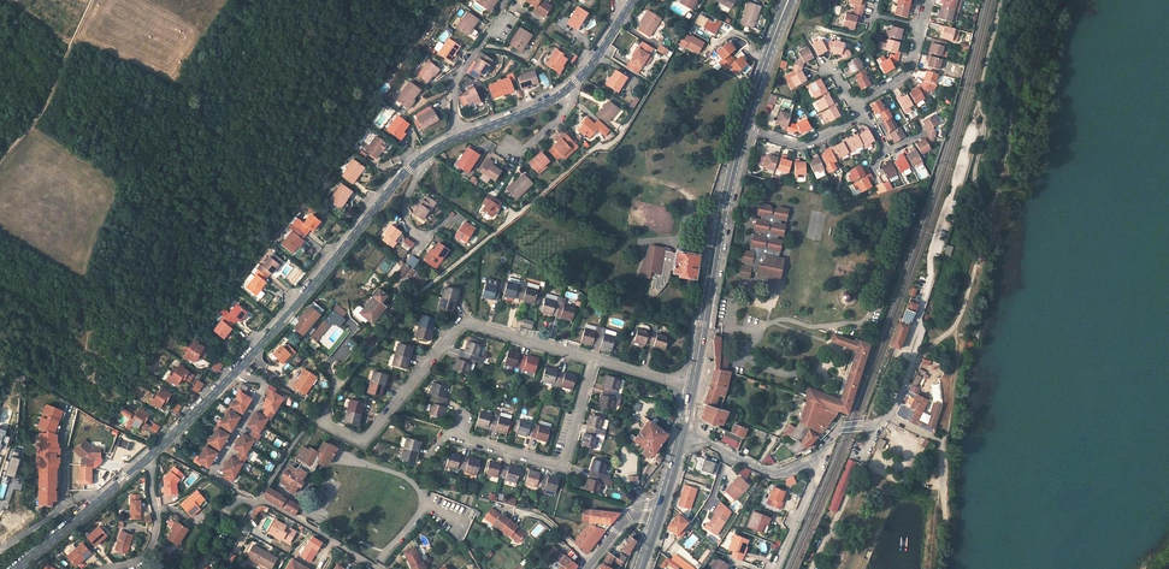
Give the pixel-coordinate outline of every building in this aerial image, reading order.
[(478,0),(490,9),(496,0),(478,0)] [(528,2),(536,7),(536,8),(534,10),(545,17),(552,7),(541,0),(529,0),(528,2)] [(568,9),(571,3),(566,0),(563,6),(568,9)] [(681,3),(692,9),(697,0),(683,0),(681,3)] [(719,1),(718,3),(729,9),(734,0),(717,0),(719,1)] [(860,10),(863,0),(849,0),(854,1),(852,7),(860,10)] [(953,9),(955,0),(942,0),(940,6),(953,9)] [(759,7),(748,2),(740,24),(752,28),(759,7)] [(911,8),(895,3),(893,12),(905,15),(907,11),(910,11),(911,8)] [(567,22),(576,27),(586,11),(577,6),(567,22)] [(949,21),(953,9),(940,6),(938,12),(937,12),(935,17),(949,21)] [(456,14),(460,17),(465,11),(460,7),(456,14)] [(860,10),(852,7),(850,13),(844,11),(840,22),(851,26),(853,19),(857,20),(860,10)] [(479,16),(468,8),(456,24),(467,32),(479,16)] [(663,18),(649,10),(647,15),(649,16),(641,30),(653,37),(663,18)] [(715,33),(722,20),(711,15),(709,19),(702,15),(698,23),(715,33)] [(576,27),(567,22),(565,21),(562,26),(573,33),(576,28),(576,27)] [(885,34),(903,39),(905,33),(901,32),(903,27),(892,24),(891,28),(887,27),(885,34)] [(950,40),(953,28),(939,24),(938,29),(941,30),(940,37),(950,40)] [(534,34),(522,27),(511,44),(523,51),(534,34)] [(679,42),(685,46),(691,37),(685,33),(679,42)] [(461,44),(450,36),(439,51),(454,61),(459,54),(456,52),(461,44)] [(825,48),(831,50),(834,39),(829,37),(828,39),(823,38),(820,39),(819,36),(810,42),(816,53),(825,48)] [(925,54),(928,55),(929,51),(940,55),(943,45),(945,46),(946,41),(929,36),(926,54),(925,54)] [(895,51),(900,53),(901,47),(897,46),(899,40),(888,37),(886,42),(884,41),(882,48),(895,51)] [(842,41),(834,39),(831,50),(839,52),(842,57),(851,52),(848,49),(842,47),(842,41)] [(720,61),(723,65),(733,56),(730,53),(736,49),(730,41),(718,51),(724,58),(720,61)] [(961,43),(960,50),(968,52),(969,44),(961,43)] [(793,62),(802,65),(803,60),(812,55),(806,44),(796,50),(799,55),(798,56),(797,53),(793,55),(795,58),(793,62)] [(657,51),(666,56),(669,50),(660,45),(657,51)] [(650,55),(640,48),(634,57),(635,58),(632,62),(641,68),(650,55)] [(565,54),(558,49),(549,62),(559,69),(558,72),(561,74),(566,67),(563,66),(568,59),(564,56),(565,54)] [(900,53),(895,51),(894,54),(890,53),(889,58),(879,63),(884,72),(894,66),(892,63),(898,61),(900,53)] [(479,55),(476,59),(478,61),(474,67),(484,72),(494,57),(484,52),(481,57),(479,55)] [(944,59),(928,55),(925,54),(925,59),(927,60),(927,66),(938,69),(940,64),(943,65),(944,59)] [(736,60),(733,56),(723,65),(727,68),(730,65),(736,73),(748,63),(742,55),(736,60)] [(863,66),(856,56),(846,62),(849,67),(846,69),(849,74),(863,66)] [(439,65),(428,57),(417,71),(427,78),(432,72),(434,72),(439,65)] [(781,61),(779,67),(785,69),(787,63),(781,61)] [(802,65),(793,62),(791,65),(795,71),(790,74),(796,84),(806,78),(801,68),(802,65)] [(526,74),(519,77),(524,89),(534,86),(533,84),(540,82),(536,69),(526,72),(526,74)] [(629,78),(617,70),(608,85),(619,93),(629,78)] [(860,76),(857,77),(855,78),(861,88),(870,83),(862,70),(858,73),(860,76)] [(921,82),(929,89),(933,83),(935,83),(937,73),(925,70),(924,78),(921,82)] [(511,76),(492,83),(497,96),(516,90),(511,76)] [(808,84),(815,96),(827,90),(819,77),(817,79),(808,84)] [(414,95),(416,93),(421,86),(410,78),(397,96),(406,103),(412,94),(414,95)] [(929,89),(921,82),(918,86),(910,92),(916,102),(925,98),(924,96),(929,89)] [(469,102),(469,103),(474,101),(476,104),(483,100),(474,84),(470,86),(471,89),(464,92),(465,93),(459,96),(463,104),(469,102)] [(832,98),(829,93),(814,101),(819,110),(836,101),(834,97),(832,98)] [(766,108),(772,111),(777,97),(770,94),(766,108)] [(896,97),(905,113),(911,109),(910,107),(913,105),(907,94),(903,97),(901,94),(896,97)] [(634,109),(640,99),(635,97),(629,107),(634,109)] [(880,112),(883,117),(891,112),(888,106),(885,108),(879,99),(870,103),(876,114),(880,112)] [(619,109),(609,100),(607,103),(606,102),(604,105),(598,113),(608,122),(619,109)] [(840,108),(838,104),(820,113),(825,123),(840,115),(838,110),(840,108)] [(390,107),(387,111),(392,115),(395,111),(390,107)] [(440,119),(434,107),(418,115),(424,127),(440,119)] [(786,128),(788,122),(791,111),(780,108),(776,120),(782,122),(781,126),(786,128)] [(895,119),(891,112),(883,117),(885,121),(882,123),(887,134),(891,132),(890,131),(896,128),(892,121),(895,119)] [(411,121),(399,113),(387,127),(402,137),(409,126),(408,125),(411,121)] [(382,115),(377,122),(382,125),(386,118),(382,115)] [(599,127),(604,131),(603,132),(606,134),(611,128),(599,118),(596,123),(587,116),(582,121),(584,122),(578,129),(584,134),(586,132),(591,137),(598,129),(599,127)] [(788,122),(786,128),(792,129),(798,126),(800,130),(810,125),(805,116),(796,120),(791,119),(790,122),(788,122)] [(931,131),(930,135),(938,137),(940,134),(937,127),(941,125),(936,117),(927,122),(931,131)] [(891,132),(887,134),(890,139),(892,138),(895,142),(905,137),(903,133),(906,131),(903,126),(891,132)] [(858,131),(866,147),(873,144),(871,141),(875,140),(870,129),(864,131),(863,128),(858,131)] [(576,142),(577,140),(567,131),(566,133),(576,142)] [(559,142),(550,150),(559,159),(563,155),(563,156),(572,147),(575,151),(579,146),(576,142),(566,133),(565,132),(557,140),(559,142)] [(843,138),(851,152),(857,149),(856,148),(863,144),(857,132),(849,136),(848,135),(843,138)] [(389,142),(377,133),(366,147),(376,155),(381,148),(383,149),(389,142)] [(937,142),(938,137),(930,135),(929,139),(918,145),(924,154),(933,149),(932,145),(937,142)] [(486,147),(492,150),(495,145),(489,141),(486,147)] [(833,144),(829,147),(837,160),(841,157),(840,156),(848,151),(842,141),(834,145),(833,144)] [(479,153),(468,146),(463,153),(464,154),(457,165),(467,172),(479,153)] [(572,147),(563,156),(567,159),(575,151),(572,147)] [(838,162),(837,160),(829,147),(824,149),(825,153),(821,155),(826,165),(830,163),(832,166),(838,162)] [(920,167),(925,165),(915,148),(912,150),(913,152),(908,155),(914,167),(919,164),(920,167)] [(764,165),(774,169),(779,152),(774,150),(773,154),(767,153),(764,165)] [(551,161),(541,152),(529,163),(540,174),(548,167),(548,164),(551,161)] [(819,171),(825,168),(817,152),(813,154),(814,156),(809,159),(814,170),(818,168),(819,171)] [(787,154),(782,153),(777,168),(788,171),(792,159),(786,157),(787,154)] [(910,167),(902,153),(898,156),(900,159),(894,162),(900,173),(910,167)] [(367,164),(355,155),(349,163),(350,164),(344,172),(354,180),(367,164)] [(498,164),(488,157),(479,170),(482,172),(490,177),(494,180),(501,169),(497,166),(498,164)] [(794,159),(795,176),(801,176),(801,172),(806,172),(804,161),(800,162),(799,158),(794,159)] [(897,174),(890,159),(886,162),(887,165),(882,168),(888,180),(897,174)] [(853,180),(871,172),(869,168),(864,170),(861,164),(851,170),(853,174),(850,175),(853,180)] [(490,177),(482,172),(479,177),(487,182),(490,177)] [(534,182),(526,174),(508,189),(517,198),(534,182)] [(869,181),(874,178),(872,175),(854,183),(857,189),(859,188),(861,191),(871,186),(869,181)] [(355,188),(344,180),(329,198),(340,207),(355,188)] [(887,189),(893,188),(889,181),(884,183),(887,189)] [(498,207),(501,203),(487,194),(482,203),(485,205),(482,211),(491,217),(495,211),(496,212),(499,207),(498,207)] [(436,202),(425,195),(412,213),(423,220),(436,202)] [(768,203),(759,202),(757,213),(761,214),(761,218),(756,217),(755,229),(759,230),(758,234),(754,233),(751,250),(745,249),(743,261),(746,261),(745,265),(742,264),(740,276),(750,278),(751,271),(759,272),(760,265),(783,270),(786,257),(781,256),(784,240),(779,239),(780,234),(785,234),(787,224),(782,223),(783,218),(788,219),(790,208),(781,206),(776,209),(772,208),(768,203)] [(300,223),(295,228),(301,233),(303,235),(308,229),(310,231),(317,222),(308,214),(301,223),(300,223)] [(477,225),(467,219),(457,233),(467,239),(477,225)] [(386,234),(383,239),(393,246),(397,241),(395,240),(397,236),(401,231),(391,224),(385,233),(386,234)] [(289,252),(294,246),(300,239),(298,237),(301,233),(295,228),(294,227),(291,231),(289,230),(278,243),(289,252)] [(402,244),(410,249),(415,242),(407,236),(402,244)] [(433,245),(424,257),(436,266),(451,246),(440,238),(434,246),(433,245)] [(953,247),(945,245),(942,255),(950,257),(953,247)] [(665,248),(651,246),(647,254),(646,261),(644,261),(639,274),(651,276),(652,271),(655,272),(652,288),(656,288),(660,292),(662,291),(664,288),(668,282),(670,278),(671,274),(671,270),(673,271),(673,273),(680,274),(680,276),(683,276),(683,277),(696,279),(700,255),(676,252),(676,253),(664,251),(665,248)] [(258,264),(255,269),(264,277),(268,272),(270,273),(280,260),(273,254),(269,259),(267,257),(260,266),(258,264)] [(404,276),(405,274),(411,266),(405,262),(398,271),(404,276)] [(783,270),(760,265),(759,272),(758,276),(781,280),(783,270)] [(411,266),(405,274),(410,277),(416,270),(411,266)] [(264,277),(255,269),(252,273),(253,275),(248,281),(250,283),(245,289),(254,296),(259,290),(257,289),(263,281),(262,280),(264,277)] [(427,277),(416,270),(410,277),(421,285),(427,277)] [(534,303),(538,290),(508,281),(504,294),(534,303)] [(497,300),(500,291),(496,290),(497,286),(487,283),(483,296),(497,300)] [(441,308),(453,312),(459,291),(447,287),(441,308)] [(380,300),(385,293),(379,288),(359,312),(372,323),(387,305),(384,303),(380,300)] [(911,288),(908,295),(914,297),(916,290),(911,288)] [(841,296),(841,299),(843,301),(845,303),(848,303),(851,302),(852,299),(853,297),(852,294),(850,292),(847,291),(844,292),(842,293),(841,296)] [(380,300),(384,303),(389,296),(385,293),(380,300)] [(731,299),(720,295),(717,313),(729,314),(731,299)] [(572,320),(576,307),(546,299),(542,311),(572,320)] [(317,313),(321,309),(311,300),(307,304),(317,313)] [(907,302),(904,310),(913,314),(916,305),(915,305),(908,302),(907,302)] [(291,326),(299,333),(317,313),(307,304),(295,318),(296,319),(291,326)] [(229,311),(225,316),(235,325),(238,321),(240,323),(248,314),(238,305),(231,314),(229,311)] [(904,310),(900,320),(907,322),(909,323),(913,314),(904,310)] [(232,328),(235,325),(225,316),(221,320),(222,321),(214,330),(225,339),(233,329),(232,328)] [(417,338),(430,341),(436,319),(423,316),(417,338)] [(329,322),(329,321),(325,318),(312,333),(314,335),(318,337),(329,322)] [(522,327),(532,330),(534,321),(524,319),(522,327)] [(900,320),(890,346),(893,347),(898,349),(905,332),(907,327),(906,326),(907,324),(907,322),(900,320)] [(612,349),(616,337),(605,333),(606,328),(587,323),(582,340),(612,349)] [(651,330),(652,328),(650,325),(643,324),(640,325),(635,340),(647,343),(647,339),(655,342),(654,345),(665,348),(669,335),(651,330)] [(340,334),(332,345),(335,348),(344,338),(340,334)] [(810,390),(807,399),(838,410),(847,413),(870,344),(856,339),(855,341),(834,334),(832,341),(856,350),(839,401),(810,390)] [(714,368),(718,369),(719,354),(721,336),(714,335),(712,340),(714,368)] [(187,341),(184,345),(198,354),(202,346),(200,344),(196,342),(197,340),(193,337),(190,342),(187,341)] [(480,345),(479,344),(469,342),(467,341),(464,351),(463,356),(462,359),(458,358),(455,370),(468,373),(472,362),(475,363),(476,359),(482,361),(484,357),(477,355),(480,345)] [(280,344),(272,352),(281,361),(289,352),(290,353),(294,349),(292,348),(286,342),(283,346),(280,344)] [(198,354),(184,345),(183,348),(185,349),(181,355),(186,358),(187,356),(193,360),(198,354)] [(332,345),(329,347),(327,351),(330,354),(335,348),(332,345)] [(394,366),(406,370),(412,348),(400,345),(394,366)] [(535,371),(538,358),(509,351),(505,363),(535,371)] [(289,352),(281,361),(282,362),(290,353),(289,352)] [(718,370),(724,371),(726,354),(719,354),(718,369),(718,370)] [(215,358),(212,362),(219,366),(222,362),(215,358)] [(929,369),(931,360),(923,358),(921,367),(929,369)] [(173,364),(170,369),(184,377),(189,369),(181,364),(182,363),(178,360),(175,365),(173,364)] [(543,380),(554,382),(557,383),(557,386),(561,387),(562,385),(573,388),(577,376),(547,367),(543,380)] [(205,374),(213,379),(218,373),(209,368),(205,374)] [(714,368),(712,381),(722,384),(722,382),(727,384),(730,373),(724,371),(718,370),(718,369),(714,368)] [(184,377),(170,369),(165,378),(169,380),(170,378),(177,382),(178,379),(181,380),(184,377)] [(295,382),(292,386),(304,394),(316,376),(305,370),(301,376),(296,383),(295,382)] [(370,394),(382,397),(388,376),(376,373),(370,394)] [(207,385),(213,379),(205,374),(200,381),(207,385)] [(600,405),(612,409),(617,394),(613,393),(614,389),(618,390),(621,379),(609,375),(600,405)] [(195,379),(192,383),(199,387),(202,383),(195,379)] [(706,404),(713,406),(718,394),(720,387),(722,384),(712,381),(704,404),(706,404)] [(778,389),(787,392),(790,384),(781,381),(778,389)] [(427,402),(431,403),(428,414),(441,417),(446,399),(442,398),(446,386),(433,382),(427,402)] [(199,387),(192,383),(190,386),(196,391),(199,387)] [(940,383),(932,384),(933,401),(941,401),(940,383)] [(927,400),(915,394),(919,388),(912,385),(909,391),(908,390),(897,411),(898,415),(899,416),(915,424),(927,400)] [(155,387),(152,391),(166,400),(171,393),(164,388),(160,386),(157,389),(155,387)] [(265,397),(279,405),(281,402),(279,400),(281,395),(266,387),(265,389),(262,393),(266,395),(265,397)] [(184,395),(192,400),(197,395),(189,389),(184,395)] [(233,398),(245,405),(248,399),(245,397),(246,395),(238,390),(233,398)] [(164,404),(166,400),(152,391),(147,400),(153,403),(154,402),(160,405),(161,402),(164,404)] [(800,402),(802,397),(792,394),(789,399),(800,402)] [(187,405),(192,400),(184,395),(181,401),(187,405)] [(279,405),(265,397),(260,404),(264,406),(262,409),(270,414),(275,407),(277,408),(279,405)] [(245,405),(233,398),(231,400),(229,398),(225,405),(236,411),(237,408),(241,410),(245,405)] [(807,399),(799,423),(810,427),(813,429),(819,422),(825,427),(837,414),(838,410),(807,399)] [(347,423),(359,426),(365,404),(353,401),(347,423)] [(639,412),(641,403),(634,402),(632,410),(639,412)] [(165,413),(169,406),(165,403),(160,411),(165,413)] [(935,426),(934,426),(940,405),(933,403),(927,423),(921,420),(918,426),(933,432),(935,426)] [(37,441),(38,506),(41,507),(54,507),(57,498),(57,490),(58,487),(57,474),(59,468),(59,425),(62,416),(62,418),(64,411),(45,404),(38,425),(38,429),(47,432),(46,433),(38,433),(38,437),(37,441)] [(133,407),(130,412),(144,420),(148,414),(144,410),(145,407),(139,404),(136,409),(133,407)] [(720,409),(713,406),(706,404),(703,411),(701,419),(703,420),(718,427),(719,424),(722,425),(728,411),(720,408),(720,409)] [(223,412),(221,416),(233,422),(237,416),(234,414),(236,411),(225,405),(221,411),(223,412)] [(270,414),(262,409),(260,413),(254,409),(249,417),(263,425),(270,414)] [(164,416),(172,420),(177,415),(169,410),(164,416)] [(143,422),(144,420),(130,412),(126,420),(131,423),(131,422),(137,425),(140,421),(143,422)] [(507,433),(511,420),(481,412),(478,425),(507,433)] [(601,428),(604,418),(591,414),(583,444),(595,448),(598,439),(599,433),(605,435),(606,429),(601,428)] [(172,421),(172,420),(164,416),(160,422),(166,425),(172,421)] [(233,422),(221,416),(220,418),(217,416),(213,423),(226,430),(227,428),(229,429),(233,422)] [(645,416),(642,420),(646,423),(636,437),(632,434),(629,438),(644,448),(641,452),(648,457),(651,453),(653,454),(668,433),(645,416)] [(263,425),(249,417),(245,424),(250,428),(248,431),(257,436),(263,425)] [(154,419),(151,424),(158,428),(161,423),(154,419)] [(551,428),(550,428),(540,425),(521,420),(517,432),(547,441),(551,428)] [(819,434),(825,427),(819,422),(813,429),(813,430),(819,434)] [(225,433),(226,430),(213,423),(210,428),(212,430),(210,433),(222,440),(226,433),(225,433)] [(809,430),(810,427),(799,423),(795,429),(790,437),(796,441),(790,447),(796,454),(805,446),(807,447),(818,436),(809,430)] [(734,424),(731,433),(740,437),(743,438),(747,429),(734,424)] [(765,438),(767,432),(758,429),(756,435),(765,438)] [(10,438),(5,437),(6,431),(0,430),(0,449),(1,446),(8,448),(10,438)] [(240,430),(236,439),(250,447),(252,443),(249,442),(251,438),(254,440),(257,436),(248,431),(247,434),(240,430)] [(725,433),(722,440),(736,446),(740,437),(731,433),(726,431),(725,433)] [(222,440),(210,433),(209,436),(205,434),(202,440),(215,448),(216,446),(217,446),(222,440)] [(402,459),(415,463),(421,442),(408,438),(402,459)] [(886,441),(880,438),(876,448),(882,451),(886,441)] [(84,439),(75,447),(80,453),(78,455),(81,458),(81,466),(91,467),(92,459),(100,459),(101,448),(92,448),(84,439)] [(250,447),(236,439),(231,447),(236,450),(234,452),(243,458),(250,447)] [(212,453),(215,448),(202,440),(199,445),(201,446),(198,451),(210,458),(213,453),(212,453)] [(295,493),(299,485),(301,486),(302,483),(301,482),(307,472),(306,471),(307,470),(308,471),(309,471),(312,471),(313,471),(314,470),(315,469),(316,468),(316,467),(320,460),(325,463),(326,463),(326,464),(326,463),(327,463),(328,463),(328,462),(338,446),(333,443),(332,444),(325,440),(318,451),(313,448),(311,451),(309,450),(309,448),(303,445),(296,458),(297,461),(301,463),(297,468),(291,465),(290,467),(288,466),(287,468),(289,469),(288,471),(286,470),(283,475),(285,476),(282,481),(287,485),(286,487),(295,493)] [(210,458),(198,451),(194,458),(203,464),(204,462),(206,463),(210,458)] [(13,452),(5,477),(14,479),(22,455),(13,452)] [(239,464),(243,458),(234,452),(232,456),(228,454),(224,461),(238,470),(240,465),(239,464)] [(450,453),(447,466),(457,469),(459,465),(467,467),(466,471),(477,474),(480,461),(450,453)] [(763,457),(765,465),(774,463),(771,455),(763,457)] [(701,470),(712,473),(716,462),(704,458),(701,470)] [(589,478),(586,490),(599,493),(602,482),(609,484),(610,480),(603,478),(608,463),(596,459),(591,473),(589,478)] [(835,511),(845,490),(854,471),(852,470),(855,464),(848,460),(827,508),(835,511)] [(238,470),(224,461),(219,469),(223,471),(221,474),(229,479),(233,472),(236,473),(238,470)] [(487,474),(505,479),(515,482),(517,483),(520,470),(490,461),(487,474)] [(649,476),(657,466),(654,464),(646,474),(649,476)] [(181,473),(173,467),(163,479),(165,495),(177,494),(175,483),(179,479),(177,477),(181,473)] [(556,493),(560,479),(530,471),(526,484),(556,493)] [(785,479),(788,486),(796,483),(793,475),(785,479)] [(733,484),(726,492),(735,499),(748,484),(739,476),(732,483),(733,484)] [(0,488),(0,500),(3,501),(9,478),(3,477),(0,488)] [(691,509),(697,488),(684,484),(678,505),(691,509)] [(781,508),(783,503),(780,502),(785,491),(774,487),(770,498),(775,499),(772,505),(781,508)] [(265,499),(281,508),(295,515),(300,505),(287,498),(286,499),(281,497),(282,495),(268,488),(264,493),(265,499)] [(205,500),(197,490),(181,504),(191,516),(200,509),(198,506),(205,500)] [(131,499),(130,517),(140,517),(141,499),(140,499),(140,493),(131,493),(131,499)] [(506,503),(515,505),(516,498),(507,496),(506,503)] [(254,519),(265,507),(261,503),(250,516),(254,519)] [(716,512),(706,527),(716,534),(729,516),(724,512),(724,511),(717,506),(714,511),(716,512)] [(486,516),(503,529),(510,519),(501,513),(500,514),(492,508),(486,516)] [(606,529),(619,512),(591,509),(589,523),(589,525),(606,529)] [(748,526),(762,531),(765,524),(766,523),(767,524),(769,524),(772,518),(755,511),(748,526)] [(679,537),(684,532),(680,529),(686,523),(677,515),(667,526),(679,537)] [(516,524),(510,519),(503,529),(519,543),(525,534),(515,526),(516,524)] [(273,536),(273,535),(275,533),(281,537),(290,542),(296,531),(275,520),(268,533),(273,536)] [(189,529),(178,522),(167,538),(178,546),(189,529)] [(106,535),(98,526),(86,536),(94,545),(106,535)] [(133,534),(122,530),(115,549),(125,552),(128,543),(129,544),(133,534)] [(748,539),(734,533),(729,549),(744,554),(749,542),(747,542),(748,539)] [(688,549),(698,539),(693,534),(683,544),(688,549)] [(311,563),(324,541),(312,535),(300,556),(311,563)] [(636,541),(633,538),(630,536),(622,549),(628,553),(636,541)] [(90,552),(81,543),(66,557),(76,567),(90,552)] [(253,545),(246,557),(254,562),(255,560),(270,568),(276,558),(253,545)] [(853,546),(850,553),(857,556),(859,549),(853,546)] [(412,567),(422,562),(414,547),(404,552),(412,567)] [(562,564),(568,568),(574,568),(577,566),(573,562),(569,559),(558,551),(555,555),(554,553),(552,552),(550,555),(562,564)] [(605,556),(612,560),(614,555),(608,551),(605,556)] [(857,556),(850,553),(843,568),(850,568),(857,556)] [(608,567),(612,560),(605,556),(602,562),(601,565),(600,564),(597,568),(612,568),(608,567)] [(679,565),(667,556),(664,561),(673,568),(676,568),(679,565)] [(728,563),(717,557),(709,568),(724,568),(728,563)] [(309,568),(293,559),(287,568),(308,568),(309,568)]
